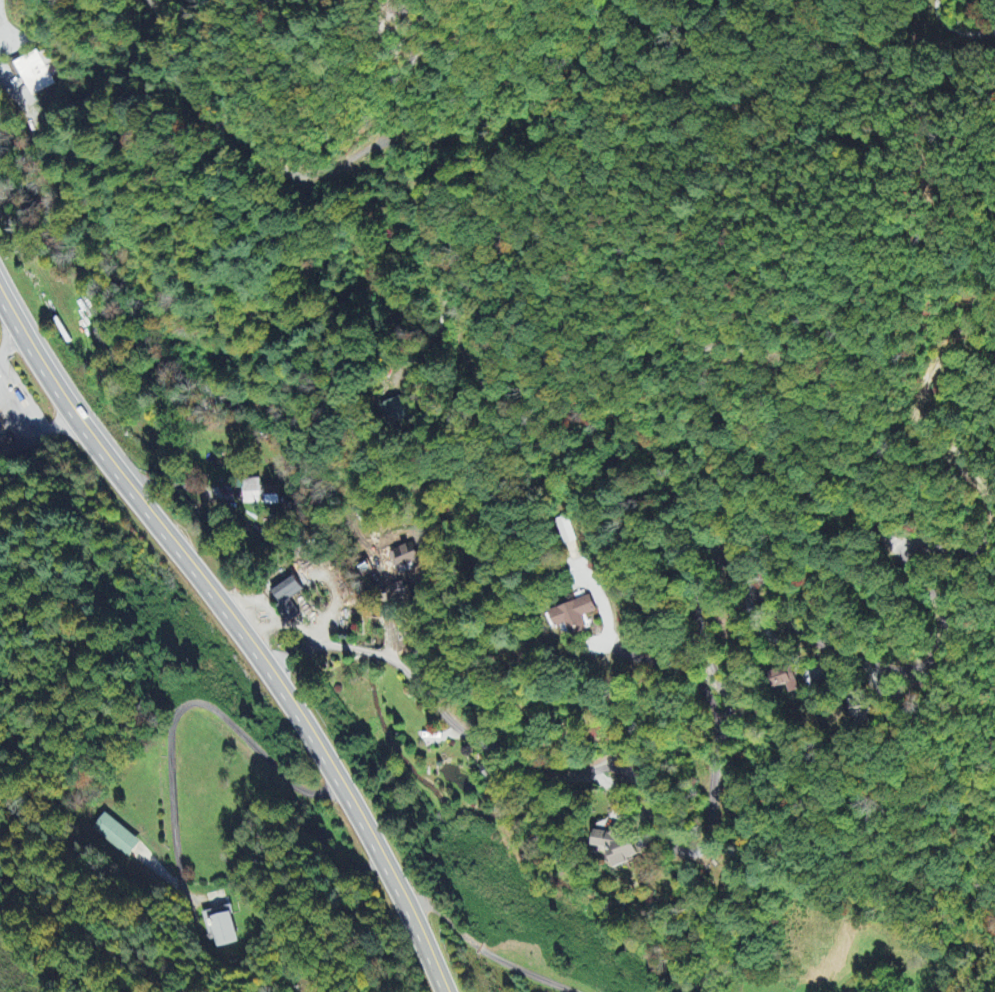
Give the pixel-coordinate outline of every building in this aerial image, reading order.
[(30,98),(54,88),(39,53),(15,63),(30,98)] [(390,426),(409,417),(400,398),(381,407),(390,426)] [(278,497),(268,497),(268,489),(259,488),(259,481),(243,481),(242,504),(265,505),(265,504),(277,505),(278,497)] [(303,592),(293,576),(270,591),(280,606),(275,609),(286,626),(300,617),(289,601),(303,592)] [(595,613),(589,598),(549,613),(555,629),(566,625),(569,634),(584,628),(580,619),(595,613)] [(799,693),(792,668),(770,674),(775,691),(788,687),(790,695),(799,693)] [(854,695),(856,702),(850,703),(853,719),(873,716),(869,692),(854,695)] [(494,778),(491,764),(480,767),(483,781),(494,778)] [(127,860),(141,844),(106,815),(92,831),(127,860)] [(591,848),(611,851),(609,865),(630,868),(635,838),(593,832),(591,848)] [(201,915),(207,935),(213,934),(217,950),(239,944),(230,907),(201,915)]
